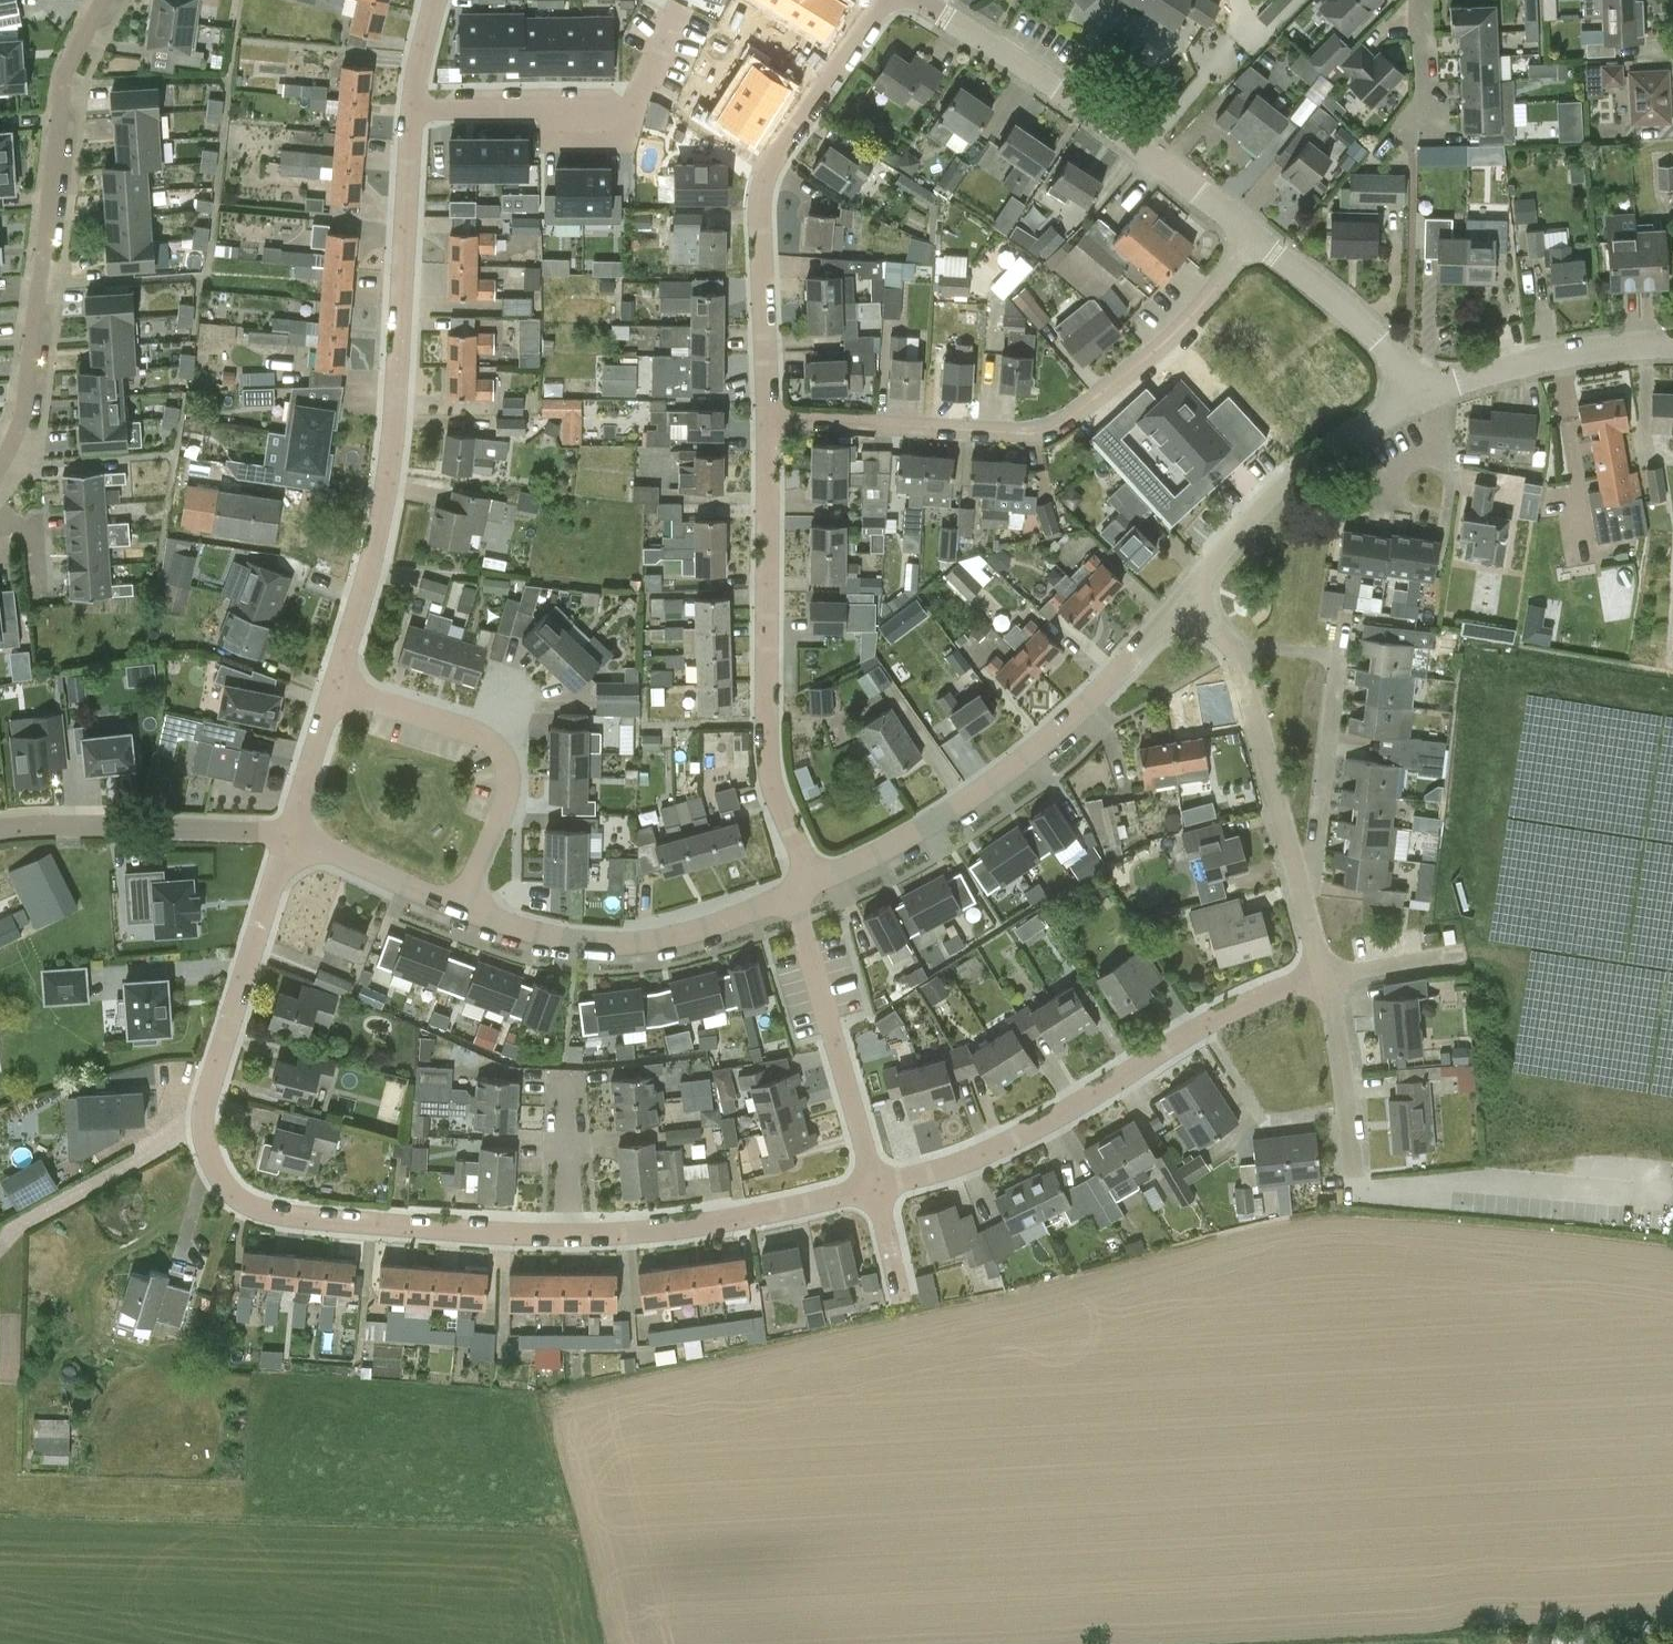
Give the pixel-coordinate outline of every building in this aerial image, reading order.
[(152,17),(192,22),(197,23),(200,0),(155,0),(152,17)] [(387,3),(376,0),(357,0),(350,29),(379,36),(387,3)] [(743,9),(749,0),(729,0),(743,9)] [(773,11),(780,0),(755,0),(773,11)] [(773,11),(796,25),(811,0),(780,0),(773,11)] [(796,25),(818,39),(811,51),(826,60),(841,35),(828,27),(843,2),(841,0),(811,0),(796,25)] [(1174,26),(1186,9),(1207,23),(1210,19),(1218,6),(1208,0),(1134,0),(1174,26)] [(1257,16),(1266,25),(1291,0),(1273,0),(1257,16)] [(1321,0),(1346,26),(1372,0),(1321,0)] [(1459,32),(1459,31),(1495,29),(1494,0),(1473,0),(1473,2),(1450,3),(1451,32),(1459,32)] [(1524,28),(1538,28),(1536,0),(1523,0),(1524,28)] [(1543,18),(1556,18),(1556,0),(1542,0),(1543,18)] [(1602,16),(1642,15),(1641,0),(1592,0),(1593,3),(1584,4),(1584,17),(1602,16)] [(0,9),(0,94),(7,93),(7,89),(28,88),(26,64),(23,64),(21,37),(18,37),(17,23),(21,23),(18,6),(0,9)] [(461,33),(457,33),(457,50),(461,50),(461,69),(492,68),(491,14),(460,14),(461,33)] [(522,14),(491,14),(492,68),(520,68),(521,68),(521,18),(522,18),(522,14)] [(1602,16),(1603,41),(1586,42),(1586,55),(1615,54),(1614,41),(1643,40),(1642,15),(1602,16)] [(197,23),(192,22),(152,17),(148,44),(176,48),(174,62),(201,66),(204,50),(194,49),(197,23)] [(611,17),(580,18),(581,72),(612,72),(611,17)] [(521,68),(520,68),(520,73),(551,72),(551,18),(522,18),(521,18),(521,68)] [(580,18),(551,18),(551,72),(581,72),(580,18)] [(1538,39),(1538,28),(1524,28),(1525,40),(1538,39)] [(1459,32),(1460,55),(1496,53),(1495,29),(1459,31),(1459,32)] [(1351,48),(1334,31),(1308,58),(1325,75),(1351,48)] [(750,63),(734,89),(772,113),(789,86),(764,70),(773,57),(748,41),(739,56),(750,63)] [(1356,77),(1350,83),(1371,104),(1402,72),(1380,51),(1374,57),(1361,44),(1342,63),(1356,77)] [(1306,80),(1318,68),(1301,51),(1289,63),(1306,80)] [(873,81),(902,102),(910,91),(923,100),(942,72),(923,59),(917,68),(893,52),(873,81)] [(1497,78),(1496,53),(1460,55),(1461,79),(1497,78)] [(1601,85),(1622,84),(1621,62),(1600,63),(1601,85)] [(1545,63),(1539,64),(1540,75),(1557,74),(1556,63),(1545,63)] [(343,64),(340,98),(367,101),(369,85),(370,85),(372,66),(343,64)] [(1286,115),(1257,91),(1267,78),(1249,64),(1234,81),(1242,88),(1238,93),(1237,92),(1215,120),(1229,131),(1231,129),(1240,136),(1239,138),(1256,152),(1286,115)] [(1529,76),(1540,75),(1539,64),(1528,64),(1529,76)] [(1666,70),(1664,70),(1630,71),(1632,121),(1666,120),(1666,117),(1668,114),(1668,105),(1665,102),(1664,86),(1667,86),(1666,70)] [(1498,101),(1497,78),(1461,79),(1462,103),(1498,101)] [(960,85),(939,116),(928,132),(944,143),(945,142),(960,152),(971,138),(992,107),(960,85)] [(112,90),(113,116),(159,113),(158,87),(112,90)] [(706,106),(697,121),(721,137),(730,123),(755,140),(772,113),(734,89),(718,114),(706,106)] [(325,111),(326,97),(310,96),(309,110),(325,111)] [(221,110),(223,99),(208,97),(207,109),(221,110)] [(340,98),(337,132),(366,134),(367,117),(366,117),(367,101),(340,98)] [(650,100),(644,125),(665,130),(670,110),(658,103),(650,100)] [(1512,100),(1498,101),(1462,103),(1463,129),(1477,129),(1478,144),(1515,142),(1512,100)] [(1558,101),(1559,120),(1582,119),(1581,100),(1558,101)] [(1330,156),(1318,146),(1338,122),(1319,105),(1284,148),(1294,156),(1281,172),(1304,190),(1330,156)] [(221,110),(207,109),(205,120),(220,122),(221,112),(221,110)] [(159,114),(159,113),(113,116),(113,117),(116,117),(117,141),(163,138),(162,114),(159,114)] [(1015,122),(998,147),(994,153),(1013,166),(1002,182),(1019,194),(1034,173),(1036,174),(1053,149),(1015,122)] [(17,160),(15,143),(11,144),(10,130),(0,131),(0,161),(17,160)] [(337,132),(335,153),(282,149),(281,161),(362,168),(363,151),(364,151),(366,134),(337,132)] [(450,177),(477,177),(477,137),(450,137),(450,177)] [(501,137),(477,137),(477,177),(501,177),(501,137)] [(501,137),(501,177),(527,177),(527,137),(501,137)] [(163,138),(117,141),(119,165),(104,166),(104,167),(151,164),(150,163),(165,162),(163,138)] [(1416,143),(1415,163),(1466,163),(1466,143),(1416,143)] [(813,168),(840,187),(852,195),(872,167),(844,147),(841,152),(830,144),(813,168)] [(202,148),(201,160),(216,161),(217,150),(202,148)] [(1067,158),(1051,182),(1046,190),(1065,202),(1071,194),(1087,205),(1103,181),(1067,158)] [(930,206),(937,195),(882,159),(873,173),(893,186),(894,183),(930,206)] [(0,161),(0,206),(2,206),(1,192),(14,191),(13,178),(18,177),(17,160),(0,161)] [(200,171),(215,172),(216,161),(201,160),(200,171)] [(360,184),(362,168),(281,161),(280,174),(333,178),(331,200),(360,202),(361,184),(360,184)] [(676,164),(676,200),(724,200),(724,164),(706,164),(706,161),(694,161),(694,164),(676,164)] [(951,193),(965,172),(951,162),(936,183),(951,193)] [(1658,188),(1672,187),(1672,163),(1656,165),(1658,188)] [(104,167),(106,193),(152,190),(151,164),(104,167)] [(649,164),(648,203),(665,203),(666,165),(649,164)] [(582,222),(582,167),(556,167),(556,193),(544,193),(544,222),(582,222)] [(582,167),(582,222),(621,223),(621,194),(609,194),(609,167),(582,167)] [(1375,254),(1376,211),(1377,203),(1404,204),(1404,173),(1349,172),(1349,210),(1331,210),(1330,253),(1375,254)] [(154,215),(152,190),(106,193),(107,218),(154,215)] [(500,208),(538,207),(537,190),(500,191),(500,208)] [(1012,193),(1004,204),(1017,212),(1025,201),(1012,193)] [(303,195),(303,209),(321,210),(322,196),(303,195)] [(1517,226),(1536,226),(1535,195),(1516,196),(1517,226)] [(195,210),(211,211),(212,199),(196,198),(195,210)] [(449,215),(476,215),(476,204),(476,200),(449,200),(449,215)] [(1096,300),(1101,293),(1118,314),(1126,307),(1108,285),(1120,270),(1148,294),(1147,295),(1149,296),(1192,244),(1143,203),(1118,233),(1098,215),(1073,246),(1067,239),(1042,261),(1052,269),(1054,267),(1090,299),(1096,300)] [(809,211),(806,244),(830,247),(841,248),(842,243),(846,244),(850,244),(852,225),(854,208),(840,206),(839,214),(833,214),(809,211)] [(1607,213),(1608,232),(1611,286),(1638,285),(1635,231),(1634,211),(1607,213)] [(725,228),(700,228),(700,213),(675,213),(675,228),(669,233),(669,260),(700,261),(725,261),(725,228)] [(155,239),(154,215),(107,218),(109,242),(106,242),(106,244),(152,241),(152,239),(155,239)] [(539,233),(539,217),(512,216),(512,233),(539,233)] [(1467,235),(1450,235),(1451,218),(1425,217),(1424,257),(1437,257),(1436,278),(1465,279),(1467,235)] [(1480,218),(1480,236),(1467,235),(1465,279),(1492,279),(1493,251),(1506,251),(1506,219),(1480,218)] [(326,247),(326,252),(280,250),(279,262),(295,263),(353,268),(354,251),(355,251),(357,233),(328,231),(328,224),(313,223),(310,246),(326,247)] [(1026,245),(1033,233),(1014,223),(1008,234),(1026,245)] [(1051,223),(1032,243),(1046,256),(1065,237),(1051,223)] [(194,225),(193,236),(208,238),(210,226),(194,225)] [(1583,258),(1572,259),(1571,243),(1544,245),(1543,228),(1526,230),(1528,255),(1543,255),(1544,265),(1550,264),(1553,294),(1586,291),(1583,258)] [(1662,229),(1635,231),(1638,285),(1665,283),(1662,229)] [(476,264),(476,253),(494,252),(495,233),(450,232),(449,264),(476,264)] [(208,238),(193,236),(191,248),(207,249),(208,238)] [(905,260),(931,260),(931,238),(905,238),(905,260)] [(1002,298),(1031,265),(1001,238),(971,270),(1002,298)] [(154,266),(152,241),(106,244),(108,269),(154,266)] [(216,243),(215,255),(256,259),(257,248),(216,243)] [(937,294),(968,296),(970,273),(960,273),(960,265),(947,264),(947,253),(939,252),(937,294)] [(568,271),(568,257),(540,256),(540,270),(568,271)] [(857,277),(884,277),(885,261),(884,261),(867,260),(845,258),(834,257),(835,270),(857,269),(857,277)] [(590,272),(620,273),(621,259),(590,258),(590,272)] [(902,273),(914,274),(914,261),(885,259),(885,261),(884,277),(882,317),(900,318),(902,273)] [(324,278),(322,299),(351,301),(352,284),(351,284),(353,268),(295,263),(294,276),(324,278)] [(494,279),(476,278),(476,264),(449,264),(449,296),(475,297),(494,297),(494,279)] [(521,264),(520,286),(538,287),(539,265),(521,264)] [(805,301),(808,300),(808,303),(854,301),(853,274),(839,274),(807,275),(808,287),(804,288),(805,301)] [(659,310),(691,310),(691,323),(723,324),(724,292),(694,292),(694,280),(659,280),(659,310)] [(614,281),(599,281),(599,294),(614,294),(614,281)] [(1012,297),(1038,329),(1050,318),(1033,298),(1035,297),(1025,286),(1012,297)] [(91,320),(91,321),(137,318),(137,317),(135,318),(133,290),(87,293),(88,320),(91,320)] [(501,314),(531,314),(532,297),(502,296),(501,314)] [(322,299),(319,332),(346,335),(348,318),(349,318),(351,301),(322,299)] [(1120,330),(1096,300),(1090,299),(1056,326),(1064,337),(1062,338),(1082,363),(1100,347),(1099,346),(1120,330)] [(621,300),(620,319),(633,319),(634,300),(621,300)] [(809,329),(842,328),(842,337),(844,337),(845,352),(874,351),(880,351),(880,335),(857,335),(857,301),(854,301),(808,303),(809,329)] [(178,302),(177,314),(193,315),(194,304),(178,302)] [(1029,388),(1032,354),(1034,332),(1025,332),(1026,316),(1015,315),(1016,310),(1005,309),(1003,329),(1008,329),(1007,353),(1001,352),(999,386),(1029,388)] [(192,326),(193,315),(177,314),(176,325),(192,326)] [(446,316),(446,329),(491,330),(491,317),(446,316)] [(306,331),(307,318),(272,317),(271,329),(288,330),(306,331)] [(91,321),(93,346),(139,343),(137,318),(91,321)] [(691,323),(691,324),(660,324),(660,345),(671,345),(671,354),(723,355),(723,324),(691,323)] [(306,331),(288,330),(288,332),(271,331),(249,330),(248,341),(305,344),(306,331)] [(475,364),(475,352),(493,352),(493,333),(475,332),(449,331),(448,364),(475,364)] [(345,351),(346,335),(319,332),(316,367),(345,369),(346,351),(345,351)] [(920,357),(905,356),(907,335),(890,334),(888,355),(893,356),(890,391),(917,392),(920,357)] [(972,360),(971,360),(972,344),(956,342),(955,359),(944,359),(942,394),(970,396),(972,360)] [(140,367),(139,343),(93,346),(94,370),(126,368),(140,367)] [(519,351),(519,365),(538,365),(538,351),(519,351)] [(812,391),(847,390),(862,389),(862,374),(875,374),(874,351),(845,352),(845,358),(810,359),(812,391)] [(180,352),(179,364),(195,365),(196,354),(180,352)] [(693,395),(693,386),(723,385),(723,355),(671,354),(671,355),(652,356),(651,395),(693,395)] [(195,365),(179,364),(178,376),(193,377),(195,365)] [(493,378),(474,377),(475,364),(448,364),(447,396),(492,397),(493,378)] [(126,368),(94,370),(80,371),(81,397),(127,394),(126,368)] [(1617,372),(1564,380),(1568,403),(1620,394),(1617,372)] [(255,373),(242,373),(242,388),(245,388),(255,388),(255,373)] [(294,418),(292,430),(328,436),(330,426),(337,427),(343,384),(293,377),(293,378),(300,379),(298,390),(291,389),(287,417),(294,418)] [(602,377),(601,393),(635,394),(636,378),(602,377)] [(543,380),(542,394),(561,394),(561,381),(543,380)] [(1203,418),(1210,411),(1181,380),(1139,419),(1193,477),(1228,445),(1207,422),(1203,418)] [(255,388),(245,388),(245,402),(273,401),(272,387),(255,388)] [(1672,429),(1672,393),(1652,392),(1651,428),(1672,429)] [(127,394),(81,397),(83,421),(80,421),(80,423),(126,420),(126,419),(129,419),(127,394)] [(1592,438),(1591,438),(1599,488),(1587,490),(1596,541),(1647,533),(1641,495),(1640,495),(1636,469),(1628,471),(1620,429),(1627,427),(1622,395),(1578,403),(1583,431),(1598,428),(1599,436),(1592,437),(1592,438)] [(539,396),(539,415),(560,415),(560,441),(579,441),(580,396),(539,396)] [(503,397),(502,413),(523,414),(523,397),(503,397)] [(723,409),(687,409),(666,408),(666,400),(650,400),(650,422),(656,423),(656,429),(646,429),(646,445),(670,445),(670,436),(687,436),(723,437),(723,409)] [(164,404),(163,416),(179,418),(180,406),(164,404)] [(1491,409),(1490,418),(1489,443),(1511,444),(1513,411),(1491,409)] [(1536,413),(1513,411),(1511,444),(1533,446),(1536,413)] [(179,418),(163,416),(161,427),(177,429),(179,418)] [(1488,452),(1489,443),(1490,418),(1469,416),(1466,450),(1488,452)] [(494,434),(521,434),(524,434),(525,418),(495,417),(494,434)] [(128,446),(126,420),(80,423),(81,449),(128,446)] [(326,450),(328,436),(292,430),(290,447),(283,446),(280,469),(287,470),(285,483),(327,490),(333,451),(326,450)] [(491,474),(493,457),(506,458),(509,439),(446,432),(442,468),(491,474)] [(857,444),(847,444),(812,443),(812,471),(889,472),(891,449),(862,449),(861,458),(856,459),(857,444)] [(680,449),(680,463),(680,469),(680,470),(680,482),(679,489),(722,490),(723,455),(702,455),(702,449),(680,449)] [(897,487),(909,488),(907,505),(903,506),(901,533),(920,534),(923,504),(925,504),(927,454),(899,452),(897,487)] [(954,456),(927,454),(925,504),(950,506),(951,491),(954,456)] [(980,526),(994,527),(998,459),(971,457),(969,492),(982,493),(980,526)] [(240,459),(238,476),(270,481),(272,464),(264,462),(240,459)] [(1038,494),(1023,494),(1026,460),(998,459),(994,527),(1006,527),(1008,510),(1037,513),(1037,503),(1038,494)] [(1650,500),(1666,498),(1661,465),(1646,467),(1650,500)] [(1048,469),(1032,470),(1033,487),(1049,486),(1048,469)] [(64,505),(105,502),(103,471),(62,474),(64,491),(63,491),(64,505)] [(126,482),(125,471),(111,471),(112,483),(126,482)] [(846,498),(847,485),(860,485),(861,515),(886,515),(889,472),(812,471),(812,497),(846,498)] [(1524,478),(1523,486),(1541,489),(1542,481),(1524,478)] [(1157,545),(1136,524),(1152,510),(1125,480),(1114,491),(1124,503),(1118,509),(1119,511),(1109,522),(1122,534),(1113,543),(1137,566),(1157,545)] [(1474,482),(1470,510),(1464,509),(1459,539),(1466,540),(1464,555),(1480,557),(1480,559),(1502,562),(1509,516),(1491,513),(1495,484),(1474,482)] [(182,524),(213,529),(274,539),(280,497),(219,488),(219,489),(188,484),(182,524)] [(632,499),(644,500),(659,500),(659,485),(634,484),(632,499)] [(450,508),(437,505),(430,540),(468,547),(472,529),(483,532),(486,516),(501,519),(504,501),(454,491),(450,508)] [(662,536),(662,546),(725,545),(724,519),(696,519),(696,521),(680,521),(681,503),(658,503),(659,500),(644,500),(644,510),(657,511),(657,519),(672,519),(672,536),(662,536)] [(1037,503),(1037,513),(1045,537),(1060,534),(1050,500),(1037,503)] [(66,536),(107,533),(105,502),(64,505),(64,520),(65,520),(66,536)] [(960,505),(958,524),(957,533),(971,535),(974,507),(960,505)] [(885,533),(886,515),(861,515),(861,532),(885,533)] [(115,522),(115,533),(129,532),(129,521),(115,522)] [(954,560),(957,533),(958,524),(940,522),(936,558),(940,559),(951,560),(954,560)] [(845,550),(845,541),(857,541),(857,524),(845,524),(811,523),(811,549),(845,550)] [(1361,571),(1367,532),(1343,528),(1337,567),(1350,569),(1349,576),(1347,575),(1344,591),(1342,606),(1355,608),(1357,594),(1360,581),(1361,571)] [(1361,571),(1385,575),(1392,532),(1391,531),(1390,536),(1367,532),(1361,571)] [(129,532),(115,533),(116,544),(130,543),(129,532)] [(1415,536),(1392,532),(1385,575),(1386,572),(1409,575),(1415,536)] [(67,567),(109,564),(107,533),(66,536),(67,552),(66,552),(67,567)] [(1437,539),(1415,536),(1409,575),(1404,602),(1392,600),(1389,614),(1417,619),(1419,605),(1416,604),(1418,594),(1420,577),(1433,579),(1440,540),(1437,539)] [(174,550),(166,580),(190,586),(200,544),(174,537),(171,549),(174,550)] [(683,572),(696,572),(725,572),(725,545),(662,546),(646,546),(646,557),(683,557),(683,572)] [(845,552),(845,550),(811,549),(811,577),(856,578),(857,563),(845,563),(845,552)] [(1123,580),(1103,561),(1093,552),(1071,575),(1100,603),(1123,580)] [(944,575),(967,600),(991,577),(971,557),(968,560),(966,558),(960,563),(959,561),(944,575)] [(940,559),(940,567),(950,568),(951,560),(940,559)] [(233,596),(278,613),(292,577),(246,561),(246,563),(233,596)] [(109,564),(67,567),(68,582),(69,581),(70,598),(111,596),(109,564)] [(1078,627),(1100,603),(1071,575),(1067,571),(1053,586),(1058,590),(1039,610),(1048,618),(1058,608),(1078,627)] [(422,576),(417,594),(443,601),(448,584),(422,576)] [(183,614),(190,586),(166,580),(159,608),(183,614)] [(133,593),(133,582),(118,583),(119,594),(133,593)] [(907,582),(887,597),(895,608),(915,592),(907,582)] [(581,603),(589,604),(590,603),(591,591),(581,590),(581,603)] [(598,591),(591,591),(590,603),(589,604),(598,604),(598,591)] [(262,656),(274,626),(275,626),(279,614),(278,613),(233,596),(227,594),(222,607),(230,609),(218,639),(262,656)] [(620,604),(627,611),(636,601),(629,594),(620,604)] [(1357,594),(1355,608),(1369,610),(1371,597),(1357,594)] [(696,609),(696,626),(729,624),(728,596),(695,597),(696,609)] [(506,597),(497,630),(510,633),(520,601),(506,597)] [(683,598),(664,599),(664,610),(683,610),(683,598)] [(811,599),(811,629),(844,629),(845,600),(811,599)] [(916,599),(904,607),(915,622),(927,613),(916,599)] [(1322,601),(1320,613),(1333,616),(1335,616),(1337,605),(1337,603),(1322,601)] [(1525,602),(1521,639),(1545,642),(1549,605),(1525,602)] [(989,623),(997,614),(984,603),(976,612),(989,623)] [(398,661),(424,669),(441,614),(429,610),(423,627),(409,623),(398,661)] [(521,637),(539,654),(565,628),(547,611),(521,637)] [(461,639),(448,635),(453,618),(441,614),(424,669),(450,676),(461,639)] [(974,614),(966,628),(980,637),(989,623),(974,614)] [(20,644),(17,615),(0,617),(0,646),(20,644)] [(1020,630),(1029,638),(1017,651),(1037,669),(1060,646),(1031,618),(1020,630)] [(729,651),(729,624),(696,626),(664,627),(665,639),(683,638),(684,653),(697,652),(729,651)] [(480,626),(475,643),(461,639),(450,676),(476,684),(488,647),(493,630),(480,626)] [(1392,627),(1391,640),(1360,637),(1358,652),(1371,653),(1369,669),(1408,674),(1412,645),(1432,647),(1434,631),(1392,627)] [(582,645),(565,628),(539,654),(556,671),(582,645)] [(600,662),(582,645),(556,671),(575,688),(600,662)] [(960,677),(973,669),(957,647),(945,656),(960,677)] [(697,652),(698,670),(698,682),(730,681),(729,651),(697,652)] [(1017,651),(1005,663),(995,654),(985,665),(995,674),(1015,693),(1037,669),(1017,651)] [(683,666),(683,653),(666,654),(667,666),(683,666)] [(223,662),(216,680),(227,684),(222,712),(274,723),(275,719),(279,718),(281,709),(277,706),(280,693),(249,687),(252,673),(223,662)] [(868,671),(880,691),(891,684),(879,664),(868,671)] [(1367,684),(1365,701),(1412,706),(1412,705),(1411,705),(1414,674),(1408,674),(1369,669),(1356,667),(1354,683),(1367,684)] [(598,680),(597,700),(638,700),(639,687),(639,681),(598,680)] [(730,681),(698,682),(699,698),(699,710),(731,709),(730,681)] [(834,712),(833,703),(841,702),(841,684),(810,686),(811,713),(834,712)] [(650,686),(650,703),(663,703),(663,686),(650,686)] [(978,692),(960,705),(949,689),(939,696),(950,712),(966,734),(994,714),(978,692)] [(638,715),(638,700),(597,700),(597,713),(621,714),(621,723),(634,723),(634,714),(638,715)] [(1350,715),(1349,730),(1381,733),(1380,747),(1420,753),(1422,740),(1422,738),(1409,736),(1412,706),(1365,701),(1363,716),(1350,715)] [(922,754),(891,706),(858,727),(889,775),(922,754)] [(588,730),(588,726),(588,713),(559,712),(558,726),(551,725),(551,751),(587,751),(587,749),(600,749),(600,731),(588,730)] [(35,733),(11,736),(17,784),(52,780),(49,757),(65,756),(60,714),(34,716),(35,733)] [(270,753),(242,747),(246,728),(208,720),(203,742),(214,744),(207,774),(234,780),(263,786),(270,753)] [(130,732),(87,736),(86,724),(74,726),(76,752),(84,751),(86,772),(134,767),(133,760),(137,760),(135,742),(131,743),(130,732)] [(619,726),(619,750),(630,750),(631,727),(619,726)] [(1203,735),(1171,740),(1177,781),(1209,776),(1207,764),(1203,735)] [(1138,746),(1143,774),(1146,787),(1177,781),(1171,740),(1138,746)] [(1346,757),(1344,772),(1357,773),(1355,789),(1400,795),(1403,766),(1419,768),(1420,753),(1380,747),(1378,761),(1346,757)] [(587,775),(587,751),(551,751),(550,775),(587,775)] [(1419,768),(1418,773),(1441,775),(1443,756),(1420,753),(1419,768)] [(625,767),(625,775),(637,775),(638,767),(625,767)] [(550,799),(562,800),(562,813),(595,813),(595,798),(586,798),(587,775),(550,775),(550,799)] [(637,785),(637,775),(625,775),(624,784),(637,785)] [(887,777),(870,786),(878,801),(895,792),(887,777)] [(723,823),(710,827),(719,858),(745,850),(736,820),(737,819),(733,808),(740,805),(734,785),(714,791),(720,810),(723,823)] [(1423,794),(1422,798),(1439,800),(1441,785),(1437,785),(1423,794)] [(1391,824),(1394,795),(1400,796),(1400,795),(1355,789),(1343,787),(1341,803),(1357,805),(1355,820),(1391,824)] [(696,831),(683,835),(692,865),(719,858),(710,827),(701,795),(674,803),(680,824),(693,820),(696,831)] [(1123,851),(1112,801),(1103,803),(1101,795),(1085,800),(1105,855),(1123,851)] [(1177,806),(1181,823),(1215,815),(1211,798),(1177,806)] [(1030,818),(1032,822),(1051,850),(1077,832),(1055,801),(1030,818)] [(638,827),(637,843),(637,855),(637,872),(662,866),(664,873),(692,865),(683,835),(680,824),(674,803),(660,807),(669,839),(656,843),(654,838),(651,824),(638,827)] [(571,817),(571,829),(546,828),(545,853),(586,854),(587,829),(597,829),(598,817),(571,817)] [(789,821),(799,845),(809,842),(799,817),(789,821)] [(1396,825),(1391,824),(1355,820),(1338,818),(1337,833),(1350,835),(1348,851),(1392,856),(1396,825)] [(1019,871),(1051,850),(1032,822),(1019,831),(1016,827),(998,840),(1019,871)] [(1220,822),(1181,832),(1142,845),(1146,858),(1185,847),(1188,856),(1190,855),(1201,894),(1224,888),(1220,874),(1246,867),(1237,833),(1225,837),(1220,822)] [(1092,830),(1083,833),(1089,846),(1097,842),(1092,830)] [(982,856),(968,865),(987,892),(1019,871),(998,840),(979,852),(982,856)] [(48,849),(5,868),(32,925),(74,905),(48,849)] [(1404,889),(1388,887),(1391,868),(1386,867),(1387,857),(1392,857),(1392,856),(1348,851),(1335,849),(1333,865),(1345,866),(1344,883),(1363,885),(1361,900),(1402,905),(1404,889)] [(585,881),(586,854),(545,853),(545,880),(585,881)] [(636,882),(637,872),(637,856),(623,856),(623,882),(636,882)] [(162,870),(125,873),(127,908),(154,906),(156,935),(195,932),(194,915),(198,914),(197,896),(192,896),(191,879),(163,881),(162,870)] [(960,870),(945,878),(943,874),(924,885),(941,917),(975,899),(960,870)] [(1046,893),(1038,882),(1031,887),(1038,898),(1046,893)] [(941,917),(924,885),(904,895),(906,899),(891,907),(907,936),(941,917)] [(1024,892),(1031,903),(1038,898),(1031,887),(1024,892)] [(1409,897),(1408,906),(1428,908),(1429,899),(1409,897)] [(1260,910),(1243,915),(1238,898),(1191,910),(1195,927),(1209,923),(1220,961),(1270,947),(1260,910)] [(907,936),(891,907),(889,903),(863,916),(881,949),(907,936)] [(22,934),(18,925),(29,920),(23,907),(0,918),(0,945),(22,934)] [(1022,938),(1044,925),(1035,910),(1013,923),(1022,938)] [(324,943),(328,945),(323,958),(336,964),(342,951),(357,957),(368,931),(334,918),(324,943)] [(1424,941),(1437,939),(1436,929),(1423,931),(1424,941)] [(403,938),(388,932),(376,963),(412,977),(425,942),(404,934),(403,938)] [(951,937),(957,949),(965,944),(958,933),(951,937)] [(943,941),(949,953),(957,949),(951,937),(943,941)] [(446,950),(425,942),(412,977),(449,990),(460,959),(445,953),(446,950)] [(1148,998),(1145,994),(1150,991),(1147,986),(1161,977),(1142,948),(1098,977),(1121,1011),(1129,1005),(1132,1009),(1148,998)] [(955,965),(962,976),(981,964),(975,953),(955,965)] [(449,990),(485,1004),(498,969),(477,961),(476,965),(460,959),(449,990)] [(737,1006),(767,998),(758,961),(728,968),(729,972),(737,1006)] [(355,981),(319,965),(313,980),(348,996),(355,981)] [(927,976),(921,965),(913,969),(919,980),(927,976)] [(45,986),(86,983),(85,968),(44,971),(45,986)] [(359,980),(367,983),(371,971),(363,968),(359,980)] [(498,969),(485,1004),(521,1017),(533,986),(517,980),(519,977),(498,969)] [(1068,978),(1072,983),(1051,997),(1073,1032),(1084,1024),(1088,1030),(1097,1024),(1085,1005),(1096,997),(1079,971),(1068,978)] [(712,976),(711,972),(689,977),(698,1015),(737,1006),(729,972),(712,976)] [(932,1004),(949,993),(937,973),(919,984),(932,1004)] [(126,980),(127,998),(118,999),(119,1017),(128,1016),(130,1033),(134,1033),(134,1042),(155,1041),(154,1031),(170,1030),(169,1010),(170,1010),(169,997),(168,997),(166,977),(126,980)] [(668,982),(669,987),(651,991),(659,1025),(698,1015),(689,977),(668,982)] [(550,1028),(564,993),(534,982),(533,986),(521,1017),(550,1028)] [(312,1017),(329,1022),(337,994),(303,984),(299,996),(280,990),(271,1022),(307,1033),(312,1017)] [(637,993),(636,989),(614,991),(619,1030),(659,1025),(651,991),(637,993)] [(578,1000),(582,1034),(619,1030),(614,991),(592,994),(593,998),(578,1000)] [(1373,998),(1374,1016),(1380,1015),(1384,1053),(1421,1050),(1419,1026),(1417,1026),(1416,1015),(1418,1015),(1416,994),(1373,998)] [(1032,1038),(1043,1030),(1056,1051),(1065,1045),(1062,1039),(1073,1032),(1051,997),(1030,1010),(1027,1004),(1016,1012),(1032,1038)] [(874,1020),(883,1033),(903,1020),(894,1006),(874,1020)] [(433,1009),(428,1022),(437,1025),(441,1013),(433,1009)] [(1011,1026),(990,1039),(1012,1074),(1025,1066),(1028,1072),(1038,1067),(1023,1043),(1032,1038),(1016,1012),(1006,1018),(1011,1026)] [(437,1025),(445,1028),(450,1016),(441,1013),(437,1025)] [(478,1020),(471,1040),(492,1047),(499,1027),(478,1020)] [(668,1050),(692,1044),(688,1026),(663,1032),(668,1050)] [(875,1026),(852,1034),(861,1060),(884,1052),(875,1026)] [(707,1034),(708,1048),(717,1047),(716,1033),(707,1034)] [(1588,1044),(1589,1036),(1565,1033),(1564,1039),(1530,1036),(1524,1085),(1580,1090),(1574,1139),(1606,1143),(1604,1156),(1639,1160),(1644,1117),(1672,1120),(1672,1053),(1588,1044)] [(708,1048),(707,1034),(698,1035),(700,1049),(708,1048)] [(990,1039),(973,1051),(967,1042),(954,1046),(966,1075),(981,1069),(996,1093),(1005,1087),(1002,1081),(1012,1074),(990,1039)] [(509,1055),(513,1043),(505,1040),(500,1052),(509,1055)] [(633,1042),(624,1043),(625,1057),(635,1056),(633,1042)] [(509,1055),(517,1058),(522,1046),(513,1043),(509,1055)] [(615,1044),(616,1058),(625,1057),(624,1043),(615,1044)] [(762,1059),(759,1046),(750,1048),(753,1061),(762,1059)] [(941,1058),(921,1063),(931,1103),(945,1100),(947,1107),(957,1103),(950,1080),(966,1075),(954,1046),(940,1051),(941,1058)] [(316,1080),(330,1083),(336,1058),(300,1049),(297,1062),(277,1057),(270,1088),(312,1099),(316,1080)] [(1469,1088),(1468,1051),(1439,1052),(1439,1064),(1421,1065),(1421,1075),(1455,1074),(1455,1089),(1469,1088)] [(740,1086),(751,1084),(757,1107),(797,1096),(794,1083),(800,1081),(797,1070),(791,1072),(786,1054),(766,1060),(767,1065),(737,1074),(740,1086)] [(921,1063),(898,1070),(896,1064),(881,1068),(890,1098),(903,1094),(910,1117),(921,1114),(919,1107),(931,1103),(921,1063)] [(414,1099),(418,1099),(515,1105),(517,1079),(477,1077),(476,1094),(470,1093),(466,1088),(451,1088),(453,1066),(416,1064),(414,1099)] [(1178,1104),(1174,1107),(1181,1118),(1186,1116),(1221,1094),(1204,1067),(1165,1093),(1165,1094),(1170,1091),(1178,1104)] [(611,1078),(614,1100),(663,1095),(662,1088),(655,1088),(653,1073),(611,1078)] [(710,1076),(707,1077),(695,1078),(680,1080),(681,1093),(711,1089),(710,1076)] [(1396,1082),(1397,1097),(1388,1098),(1393,1150),(1434,1147),(1428,1079),(1396,1082)] [(713,1106),(711,1089),(681,1093),(683,1109),(713,1106)] [(72,1095),(73,1123),(80,1122),(82,1157),(107,1144),(106,1132),(119,1131),(119,1120),(143,1119),(142,1092),(72,1095)] [(757,1107),(764,1130),(804,1120),(800,1106),(807,1104),(804,1094),(797,1096),(757,1107)] [(1194,1129),(1190,1131),(1199,1146),(1238,1120),(1221,1094),(1186,1116),(1194,1129)] [(664,1105),(663,1095),(614,1100),(617,1126),(659,1122),(657,1106),(664,1105)] [(472,1107),(476,1107),(475,1126),(514,1128),(515,1105),(418,1099),(417,1114),(449,1116),(449,1113),(464,1114),(472,1107)] [(720,1117),(722,1128),(724,1143),(725,1143),(725,1145),(738,1143),(733,1115),(720,1117)] [(265,1153),(269,1159),(269,1160),(303,1169),(309,1145),(333,1151),(340,1123),(310,1116),(306,1132),(277,1125),(274,1140),(267,1142),(265,1153)] [(1142,1164),(1154,1157),(1182,1204),(1195,1196),(1167,1148),(1156,1154),(1134,1117),(1108,1133),(1138,1182),(1149,1175),(1142,1164)] [(764,1130),(770,1151),(760,1154),(765,1172),(795,1163),(791,1148),(817,1141),(814,1130),(808,1132),(804,1120),(764,1130)] [(1285,1139),(1284,1134),(1283,1134),(1288,1180),(1320,1177),(1315,1131),(1304,1132),(1305,1137),(1285,1139)] [(1097,1172),(1085,1178),(1111,1221),(1123,1213),(1115,1199),(1139,1185),(1137,1182),(1138,1182),(1108,1133),(1083,1148),(1097,1172)] [(1252,1137),(1257,1183),(1257,1190),(1276,1187),(1275,1181),(1288,1180),(1283,1134),(1273,1135),(1274,1140),(1253,1142),(1253,1137),(1252,1137)] [(393,1140),(393,1151),(397,1155),(401,1156),(402,1141),(393,1140)] [(681,1146),(655,1149),(654,1140),(618,1144),(621,1170),(682,1163),(683,1163),(681,1146)] [(411,1168),(427,1169),(428,1146),(412,1145),(411,1168)] [(455,1159),(454,1172),(514,1174),(516,1147),(481,1145),(480,1160),(455,1159)] [(1189,1182),(1210,1167),(1199,1151),(1193,1155),(1190,1152),(1181,1158),(1184,1162),(1178,1166),(1189,1182)] [(726,1158),(707,1161),(709,1175),(711,1188),(731,1185),(726,1158)] [(659,1193),(658,1184),(671,1183),(672,1192),(685,1190),(682,1163),(621,1170),(624,1197),(659,1193)] [(7,1187),(18,1207),(56,1185),(46,1165),(7,1187)] [(1042,1217),(1063,1206),(1070,1220),(1088,1211),(1096,1227),(1111,1221),(1085,1178),(1063,1190),(1053,1169),(1041,1174),(1040,1171),(1024,1179),(1042,1217)] [(465,1191),(478,1192),(478,1199),(513,1201),(514,1174),(454,1172),(440,1171),(440,1184),(465,1186),(465,1191)] [(1019,1228),(1042,1217),(1024,1179),(1005,1188),(1006,1191),(996,1196),(1006,1217),(982,1228),(996,1261),(1008,1255),(1006,1250),(1025,1241),(1019,1228)] [(1252,1183),(1235,1185),(1238,1219),(1254,1218),(1254,1214),(1262,1214),(1260,1195),(1253,1196),(1252,1183)] [(1000,1274),(996,1261),(982,1228),(975,1231),(969,1213),(957,1217),(953,1203),(919,1213),(932,1256),(966,1246),(971,1262),(983,1259),(988,1277),(1000,1274)] [(823,1242),(832,1282),(835,1296),(823,1299),(826,1315),(829,1314),(831,1323),(845,1320),(843,1311),(854,1308),(847,1279),(858,1277),(849,1236),(823,1242)] [(787,1279),(790,1292),(806,1289),(797,1244),(762,1251),(769,1283),(787,1279)] [(256,1281),(268,1282),(272,1252),(243,1249),(240,1280),(236,1319),(249,1320),(251,1295),(254,1296),(256,1281)] [(283,1284),(296,1285),(299,1255),(272,1252),(268,1282),(264,1322),(276,1323),(279,1298),(282,1298),(283,1284)] [(309,1287),(323,1288),(326,1257),(299,1255),(296,1285),(291,1325),(305,1326),(309,1287)] [(744,1255),(717,1259),(722,1293),(749,1290),(744,1255)] [(336,1304),(337,1289),(352,1291),(355,1260),(326,1257),(323,1288),(315,1357),(350,1360),(355,1358),(356,1350),(329,1348),(334,1304),(336,1304)] [(696,1297),(722,1293),(717,1259),(691,1262),(696,1297)] [(378,1297),(406,1299),(408,1264),(381,1262),(378,1297)] [(670,1301),(696,1297),(691,1262),(665,1266),(670,1301)] [(406,1299),(432,1301),(434,1266),(408,1264),(406,1299)] [(432,1301),(457,1303),(460,1268),(434,1266),(432,1301)] [(643,1304),(670,1301),(665,1266),(638,1270),(643,1304)] [(154,1326),(156,1317),(180,1325),(191,1289),(167,1281),(169,1274),(151,1268),(149,1276),(132,1271),(121,1308),(138,1313),(136,1320),(154,1326)] [(460,1268),(457,1303),(457,1314),(471,1315),(472,1304),(485,1305),(488,1270),(460,1268)] [(862,1289),(877,1285),(873,1268),(857,1273),(862,1289)] [(913,1273),(919,1303),(936,1300),(931,1270),(913,1273)] [(509,1306),(537,1306),(537,1271),(509,1271),(509,1306)] [(537,1306),(563,1306),(563,1271),(537,1271),(537,1306)] [(589,1271),(563,1271),(563,1306),(589,1306),(589,1271)] [(616,1271),(589,1271),(589,1306),(617,1306),(616,1271)] [(819,1293),(802,1297),(808,1328),(826,1324),(819,1293)] [(386,1339),(404,1340),(405,1325),(406,1307),(387,1306),(386,1339)] [(589,1315),(589,1332),(589,1347),(616,1347),(631,1345),(629,1318),(612,1318),(613,1332),(599,1332),(600,1315),(589,1315)] [(752,1315),(726,1319),(728,1334),(746,1331),(747,1342),(766,1340),(763,1315),(752,1316),(752,1315)] [(726,1319),(700,1322),(702,1337),(728,1334),(726,1319)] [(700,1322),(673,1326),(675,1341),(683,1340),(686,1357),(703,1355),(700,1338),(702,1337),(700,1322)] [(430,1327),(405,1325),(404,1340),(429,1342),(430,1327)] [(650,1344),(675,1341),(673,1326),(648,1329),(650,1344)] [(456,1329),(430,1327),(429,1342),(455,1343),(456,1329)] [(493,1358),(495,1331),(456,1329),(455,1343),(471,1344),(470,1356),(493,1358)] [(518,1347),(535,1347),(535,1332),(518,1332),(518,1347)] [(535,1332),(535,1347),(535,1363),(561,1364),(561,1347),(563,1347),(563,1332),(535,1332)] [(563,1347),(589,1347),(589,1332),(563,1332),(563,1347)] [(259,1362),(279,1363),(279,1350),(260,1349),(259,1362)] [(33,1461),(69,1462),(70,1417),(34,1416),(33,1461)] [(1526,1643),(1586,1643),(1585,1634),(1526,1637),(1526,1643)]
